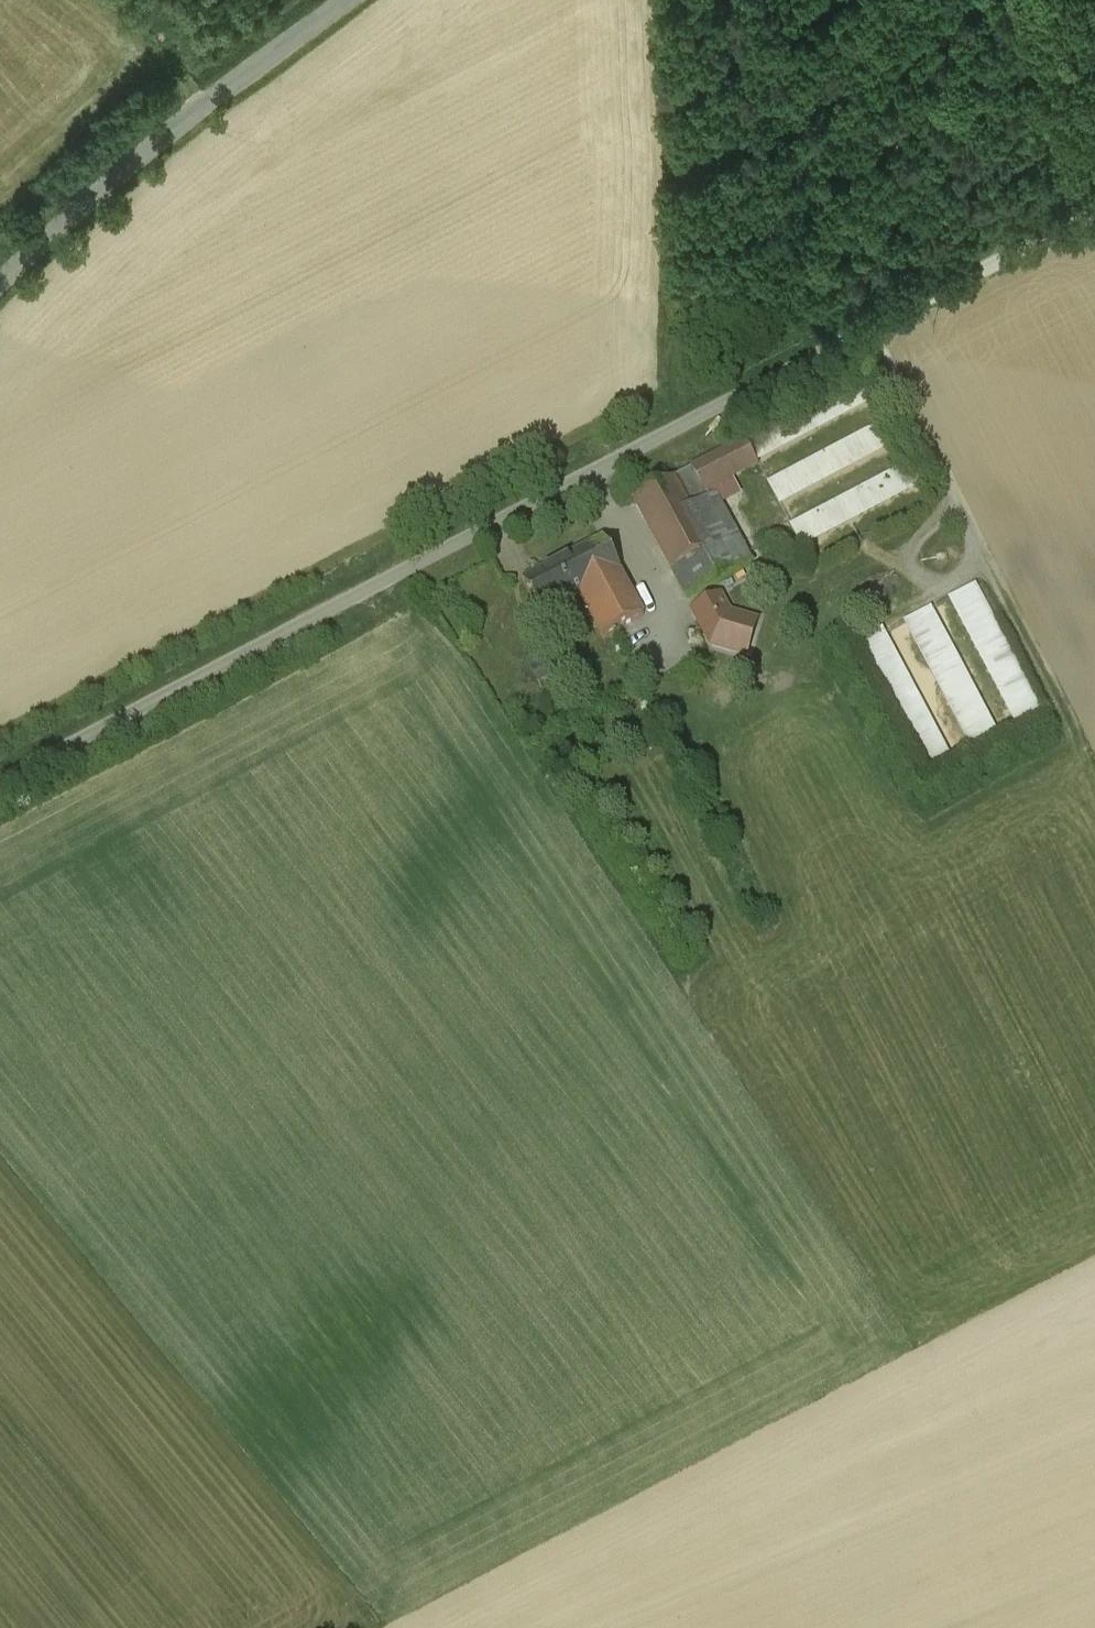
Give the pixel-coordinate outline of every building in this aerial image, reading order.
[(866,378),(748,438),(761,464),(879,404),(866,378)] [(889,420),(768,484),(782,510),(903,446),(889,420)] [(712,489),(761,464),(749,442),(636,499),(687,600),(751,567),(712,489)] [(911,463),(789,526),(803,552),(924,488),(911,463)] [(542,617),(581,596),(621,575),(602,540),(523,583),(542,617)] [(646,621),(621,575),(581,596),(606,643),(646,621)] [(1045,717),(975,586),(947,601),(1018,732),(1045,717)] [(733,614),(722,595),(690,612),(710,649),(748,660),(760,622),(733,614)] [(1002,742),(931,610),(905,623),(976,756),(1002,742)] [(957,766),(883,629),(856,643),(930,780),(957,766)] [(555,675),(548,663),(532,671),(538,684),(555,675)]
